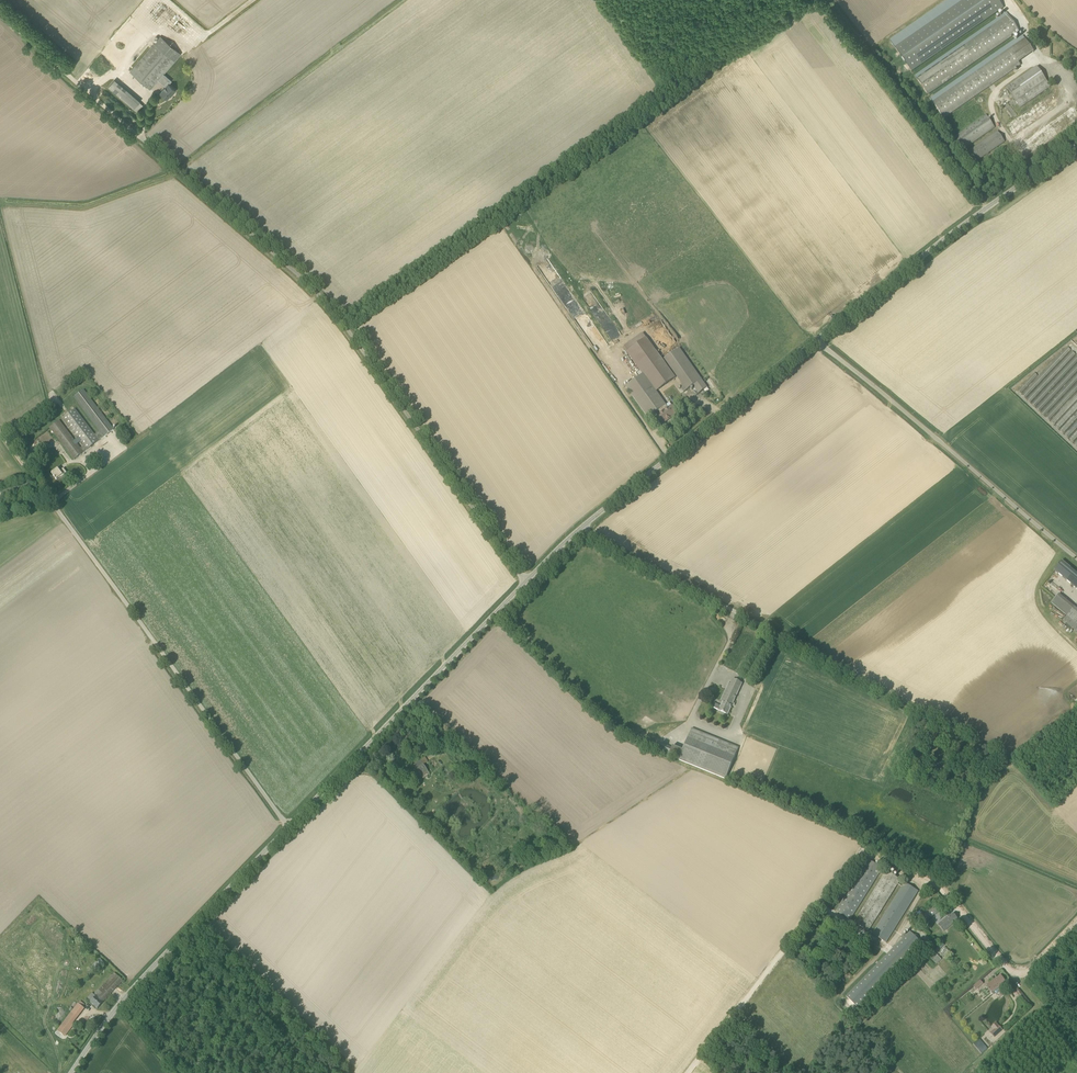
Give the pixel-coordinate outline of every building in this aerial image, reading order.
[(896,48),(912,71),(1004,8),(998,0),(965,0),(896,48)] [(1009,15),(917,78),(928,95),(1016,34),(1015,33),(1019,30),(1009,15)] [(171,96),(173,94),(176,90),(169,84),(169,83),(161,77),(181,54),(160,36),(130,72),(150,89),(158,80),(166,86),(160,93),(167,99),(170,96),(171,96)] [(1025,38),(933,102),(944,119),(1021,66),(1019,63),(1034,52),(1025,38)] [(1020,108),(1051,87),(1037,67),(1006,88),(1020,108)] [(137,112),(143,105),(140,102),(115,80),(108,87),(134,109),(137,112)] [(959,150),(994,126),(986,115),(952,139),(959,150)] [(971,166),(1005,142),(998,132),(964,155),(971,166)] [(676,378),(647,337),(628,351),(657,391),(676,378)] [(1070,345),(1037,379),(1036,370),(1018,389),(1076,446),(1076,358),(1070,345)] [(679,348),(665,359),(683,385),(680,387),(684,392),(702,380),(679,348)] [(663,424),(668,420),(667,420),(669,418),(670,419),(677,413),(672,406),(665,411),(662,408),(666,405),(657,391),(644,373),(626,386),(648,418),(658,411),(660,414),(657,416),(663,424)] [(113,430),(109,425),(83,390),(74,398),(100,431),(95,435),(99,441),(113,430)] [(99,441),(95,435),(75,409),(62,419),(83,447),(81,449),(83,453),(99,441)] [(83,453),(81,449),(59,421),(50,428),(74,460),(83,453)] [(60,471),(57,468),(51,473),(54,478),(55,479),(56,480),(61,476),(62,477),(67,473),(63,468),(60,471)] [(0,491),(0,492),(2,498),(31,488),(28,481),(0,491)] [(1062,561),(1054,570),(1076,589),(1076,574),(1062,561)] [(1074,607),(1059,594),(1051,603),(1067,616),(1076,624),(1076,609),(1074,607)] [(713,708),(728,715),(742,684),(734,680),(721,707),(715,704),(713,708)] [(739,747),(722,740),(692,728),(679,760),(726,779),(739,747)] [(668,756),(672,748),(659,743),(656,751),(668,756)] [(898,756),(895,764),(899,766),(903,757),(898,756)] [(417,779),(420,776),(422,779),(429,774),(428,771),(420,760),(413,765),(416,769),(413,771),(417,779)] [(836,911),(850,920),(882,868),(869,860),(836,911)] [(886,871),(854,922),(869,932),(901,880),(886,871)] [(872,934),(886,942),(918,891),(905,882),(872,934)] [(919,916),(925,923),(935,913),(936,914),(941,910),(934,902),(929,907),(919,916)] [(949,915),(938,925),(944,932),(955,922),(954,921),(958,919),(953,913),(950,916),(949,915)] [(858,1007),(921,942),(910,931),(846,996),(858,1007)] [(95,963),(99,968),(104,963),(99,959),(95,963)] [(96,997),(90,1002),(97,1009),(103,1003),(123,981),(114,973),(94,995),(96,997)] [(987,985),(991,992),(992,992),(994,995),(996,993),(996,994),(1003,990),(1003,989),(1004,988),(1003,986),(1002,985),(1006,983),(1001,975),(992,981),(993,981),(987,985)] [(976,990),(983,984),(980,980),(973,986),(976,990)] [(72,1024),(77,1017),(72,1013),(58,1031),(65,1036),(73,1025),(72,1024)] [(994,1029),(990,1033),(994,1038),(998,1034),(994,1029)] [(981,1053),(988,1048),(980,1038),(974,1043),(981,1053)]
